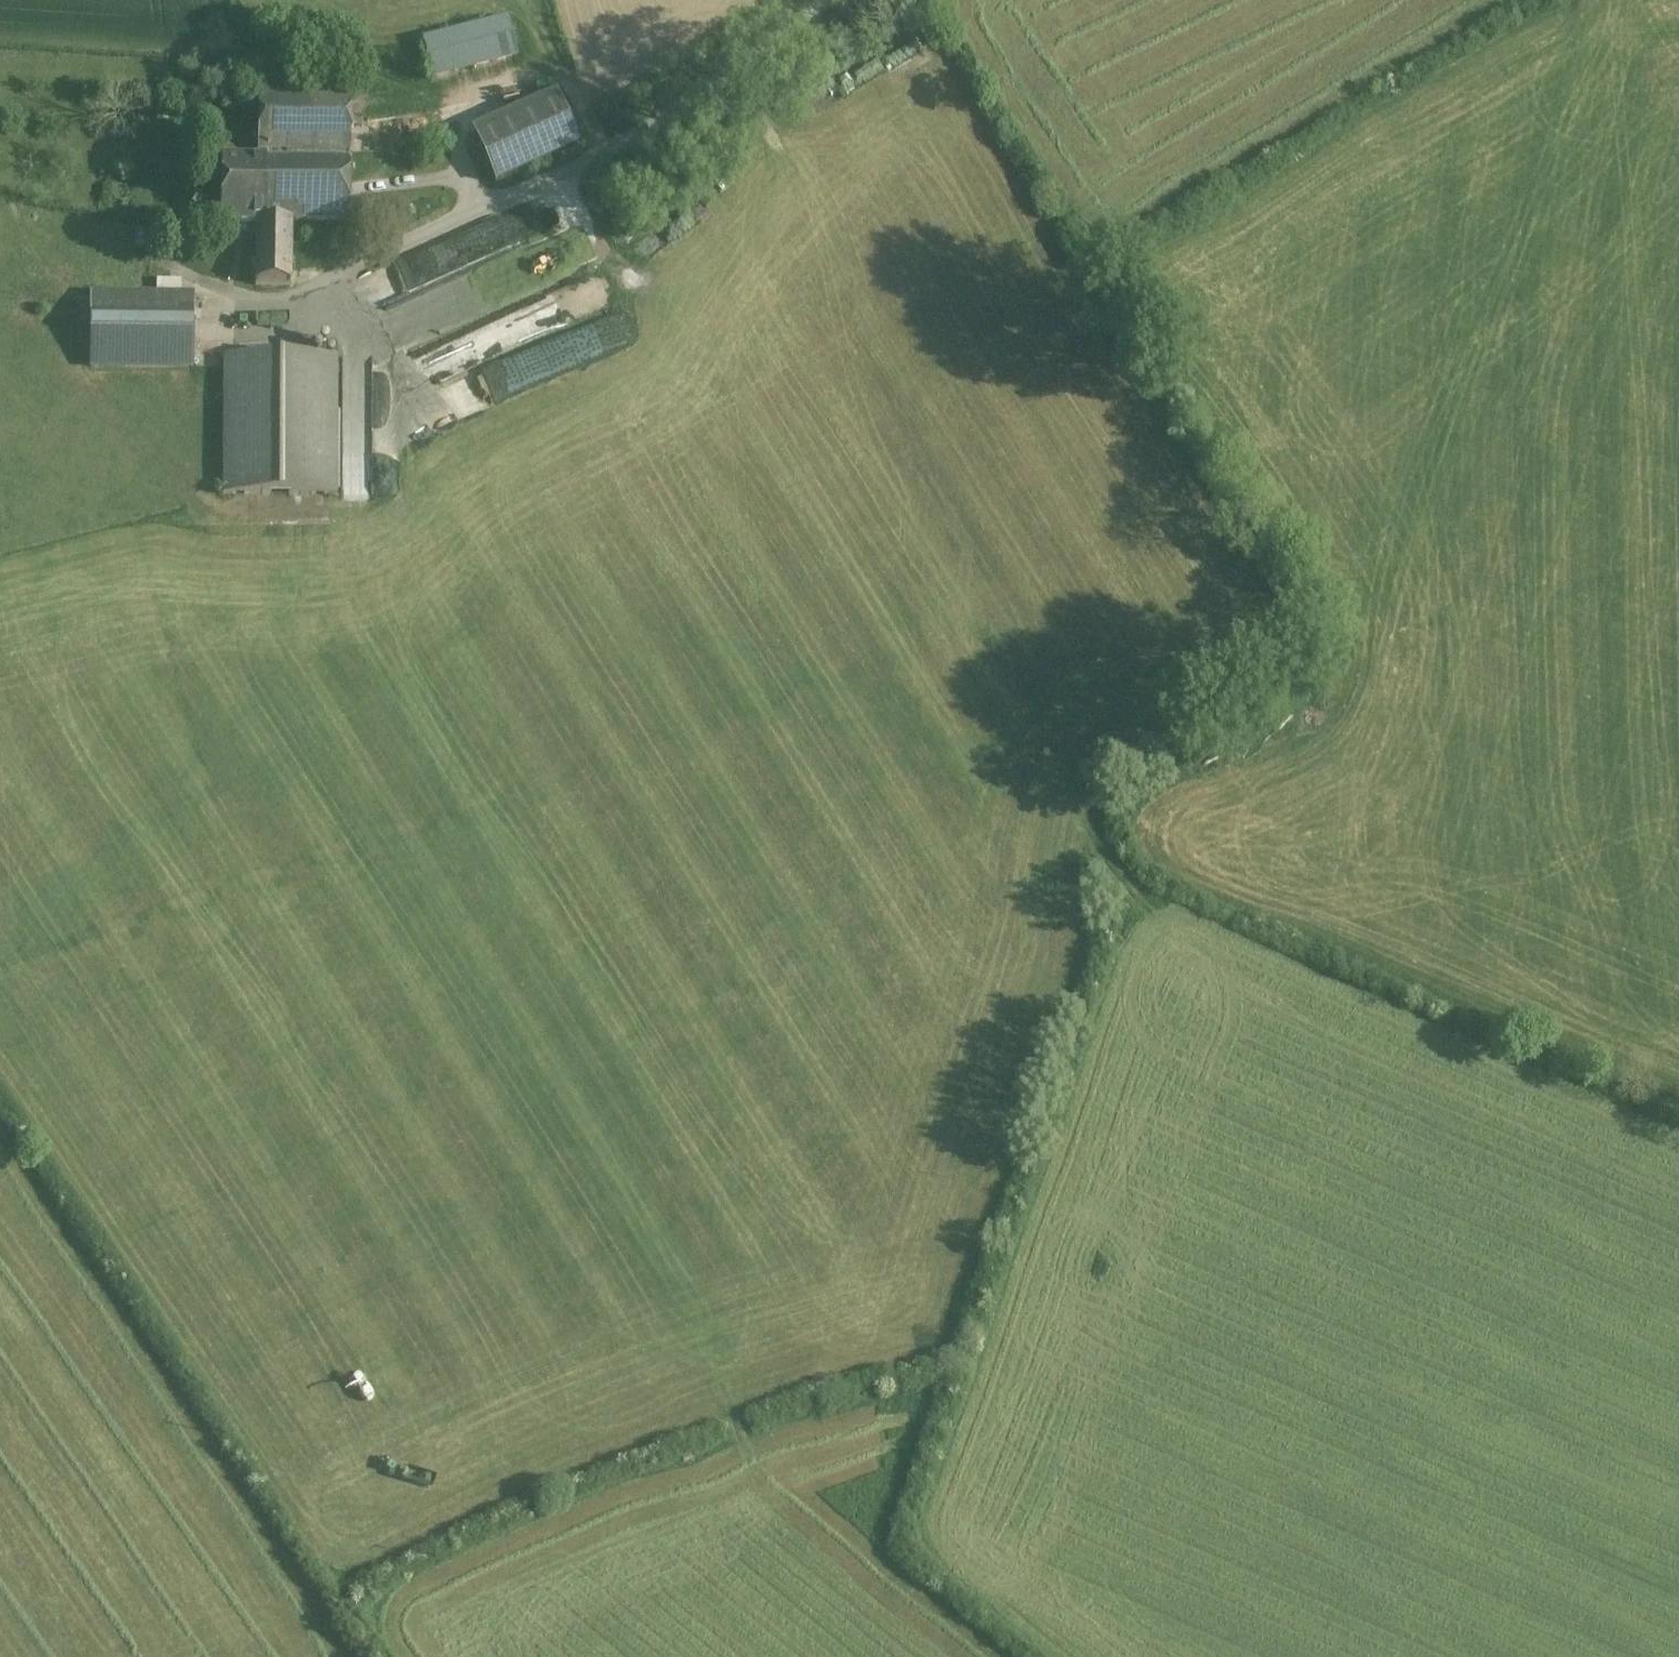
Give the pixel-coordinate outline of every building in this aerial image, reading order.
[(508,18),(422,40),(431,75),(432,75),(516,54),(515,53),(516,53),(508,18)] [(556,97),(474,134),(495,183),(576,146),(577,146),(578,146),(556,97)] [(349,99),(257,98),(257,155),(348,156),(349,99)] [(265,162),(220,161),(219,226),(256,227),(264,227),(264,224),(265,162)] [(348,162),(265,162),(264,224),(291,224),(347,224),(348,162)] [(581,176),(358,276),(370,311),(584,215),(581,176)] [(583,222),(372,317),(397,349),(599,258),(583,222)] [(291,224),(264,224),(264,227),(256,227),(255,285),(290,285),(291,224)] [(147,296),(91,295),(90,358),(90,366),(192,367),(193,296),(147,296)] [(552,295),(402,361),(414,390),(565,324),(552,295)] [(569,332),(418,399),(430,433),(584,366),(569,332)] [(337,357),(223,356),(223,368),(223,495),(256,495),(328,496),(336,496),(337,357)] [(372,357),(341,357),(341,496),(372,495),(372,357)]
